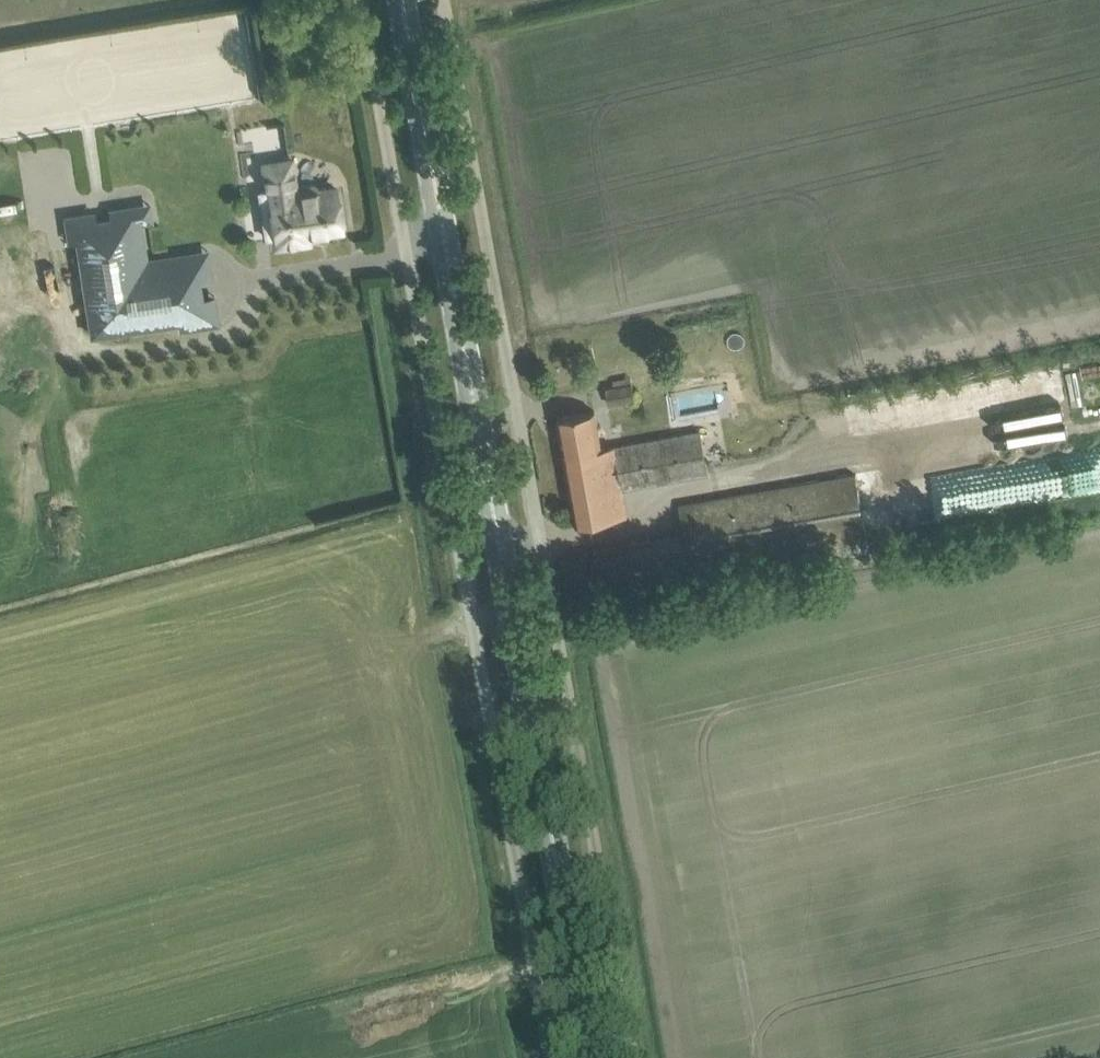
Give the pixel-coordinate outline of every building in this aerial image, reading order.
[(304,238),(303,232),(342,226),(336,187),(297,193),(292,160),(266,164),(270,189),(262,191),(268,235),(277,234),(278,242),(304,238)] [(131,215),(75,223),(92,333),(195,318),(187,261),(143,268),(139,265),(131,215)] [(636,398),(633,383),(609,387),(612,403),(636,398)] [(557,417),(565,458),(602,452),(601,449),(594,410),(557,417)] [(565,458),(577,523),(626,514),(622,492),(709,476),(700,431),(601,449),(602,452),(565,458)] [(856,473),(680,505),(685,531),(691,566),(867,534),(856,473)] [(651,537),(595,548),(602,582),(658,572),(651,537)]
